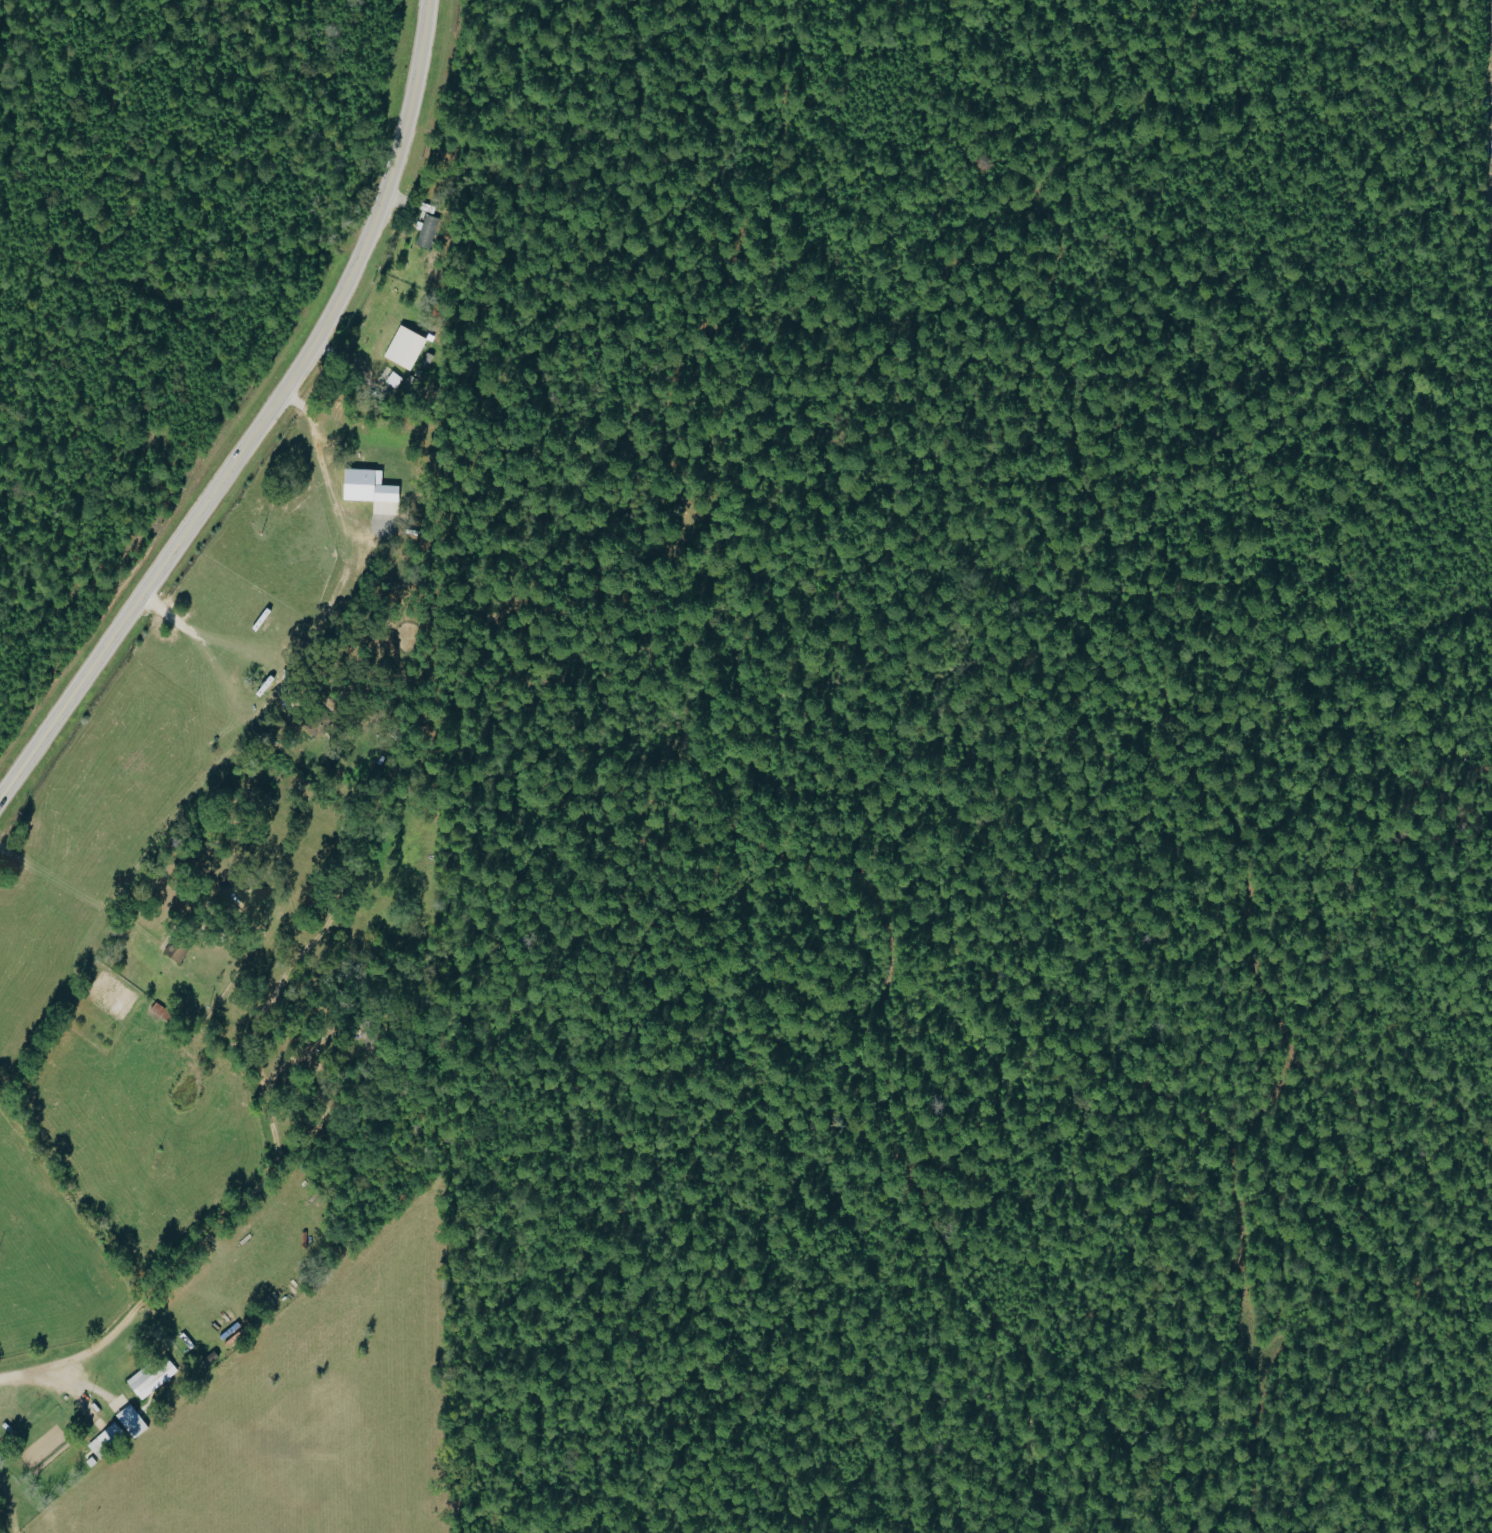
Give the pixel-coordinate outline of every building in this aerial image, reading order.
[(415,246),(432,252),(443,221),(426,215),(415,246)] [(407,372),(425,341),(398,326),(381,357),(407,372)] [(379,471),(339,470),(338,501),(375,502),(374,515),(394,515),(395,487),(379,486),(379,471)] [(175,964),(188,947),(176,937),(163,954),(175,964)] [(217,1359),(212,1352),(197,1363),(202,1369),(217,1359)] [(138,1402),(176,1372),(162,1355),(125,1385),(138,1402)] [(145,1431),(130,1404),(113,1414),(129,1441),(145,1431)] [(102,1459),(124,1438),(112,1424),(89,1446),(102,1459)]
